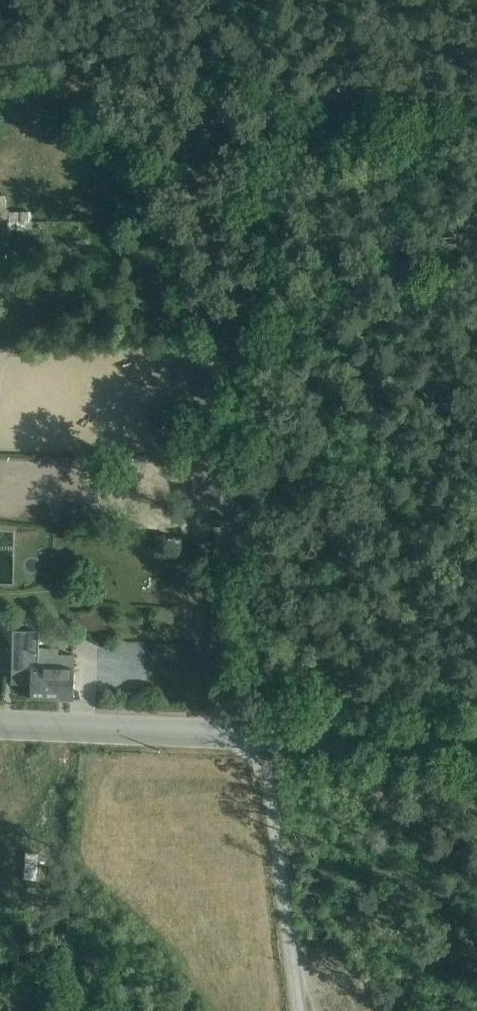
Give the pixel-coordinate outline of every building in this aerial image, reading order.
[(0,222),(0,213),(8,213),(8,212),(7,195),(0,195),(0,222)] [(29,210),(8,212),(8,213),(10,228),(31,229),(29,210)] [(31,698),(73,699),(75,653),(39,652),(39,630),(13,630),(12,683),(32,683),(31,698)] [(26,853),(25,879),(37,879),(38,853),(26,853)]
